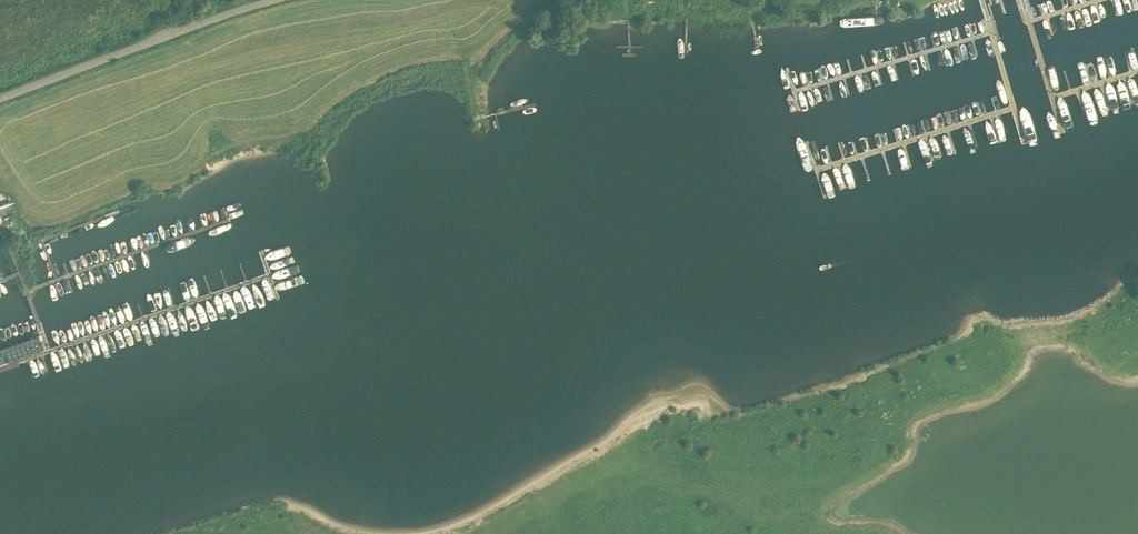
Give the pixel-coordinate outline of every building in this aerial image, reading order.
[(39,336),(6,347),(0,349),(0,357),(6,355),(9,362),(44,350),(39,336)]
